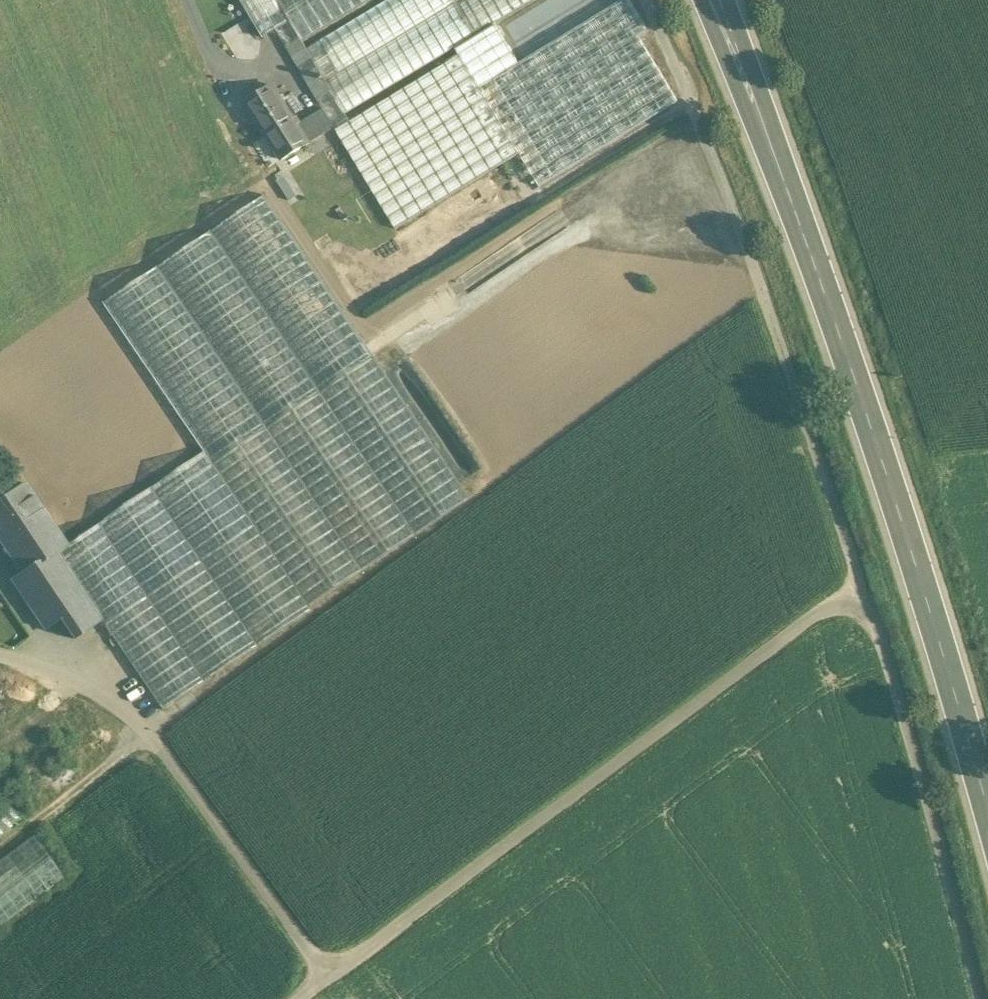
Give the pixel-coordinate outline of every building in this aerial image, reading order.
[(263,38),(276,30),(292,57),(306,49),(302,42),(277,0),(240,0),(263,38)] [(302,42),(371,0),(277,0),(302,42)] [(306,49),(324,79),(453,1),(453,0),(386,0),(306,49)] [(350,121),(348,119),(337,126),(339,128),(335,130),(396,229),(519,154),(539,187),(677,103),(637,37),(647,31),(628,0),(622,0),(518,63),(495,24),(474,37),(455,48),(459,55),(350,121)] [(453,1),(456,6),(474,37),(495,24),(535,0),(453,0),(453,1)] [(456,6),(327,84),(345,115),(345,114),(455,48),(474,37),(456,6)] [(324,79),(306,49),(292,57),(323,110),(334,128),(337,126),(348,119),(345,114),(345,115),(327,84),(324,79)] [(293,119),(272,86),(246,102),(268,136),(294,120),(293,119)] [(323,110),(297,125),(309,143),(334,128),(323,110)] [(294,120),(268,136),(283,160),(309,143),(297,125),(293,119),(294,120)] [(265,195),(104,303),(205,452),(214,464),(375,357),(265,195)] [(67,545),(56,552),(102,621),(106,626),(256,525),(311,606),(471,499),(375,357),(214,464),(205,452),(67,545)] [(3,543),(46,514),(25,483),(0,500),(0,539),(3,543)] [(46,514),(3,543),(23,573),(23,574),(56,552),(67,545),(46,514)] [(256,525),(106,626),(164,711),(313,610),(311,606),(256,525)] [(102,621),(56,552),(23,574),(23,573),(12,579),(45,629),(62,618),(75,638),(102,621)] [(29,768),(20,775),(24,780),(33,773),(29,768)] [(0,804),(0,839),(23,822),(6,800),(0,804)] [(0,860),(0,925),(65,877),(34,835),(0,860)]
